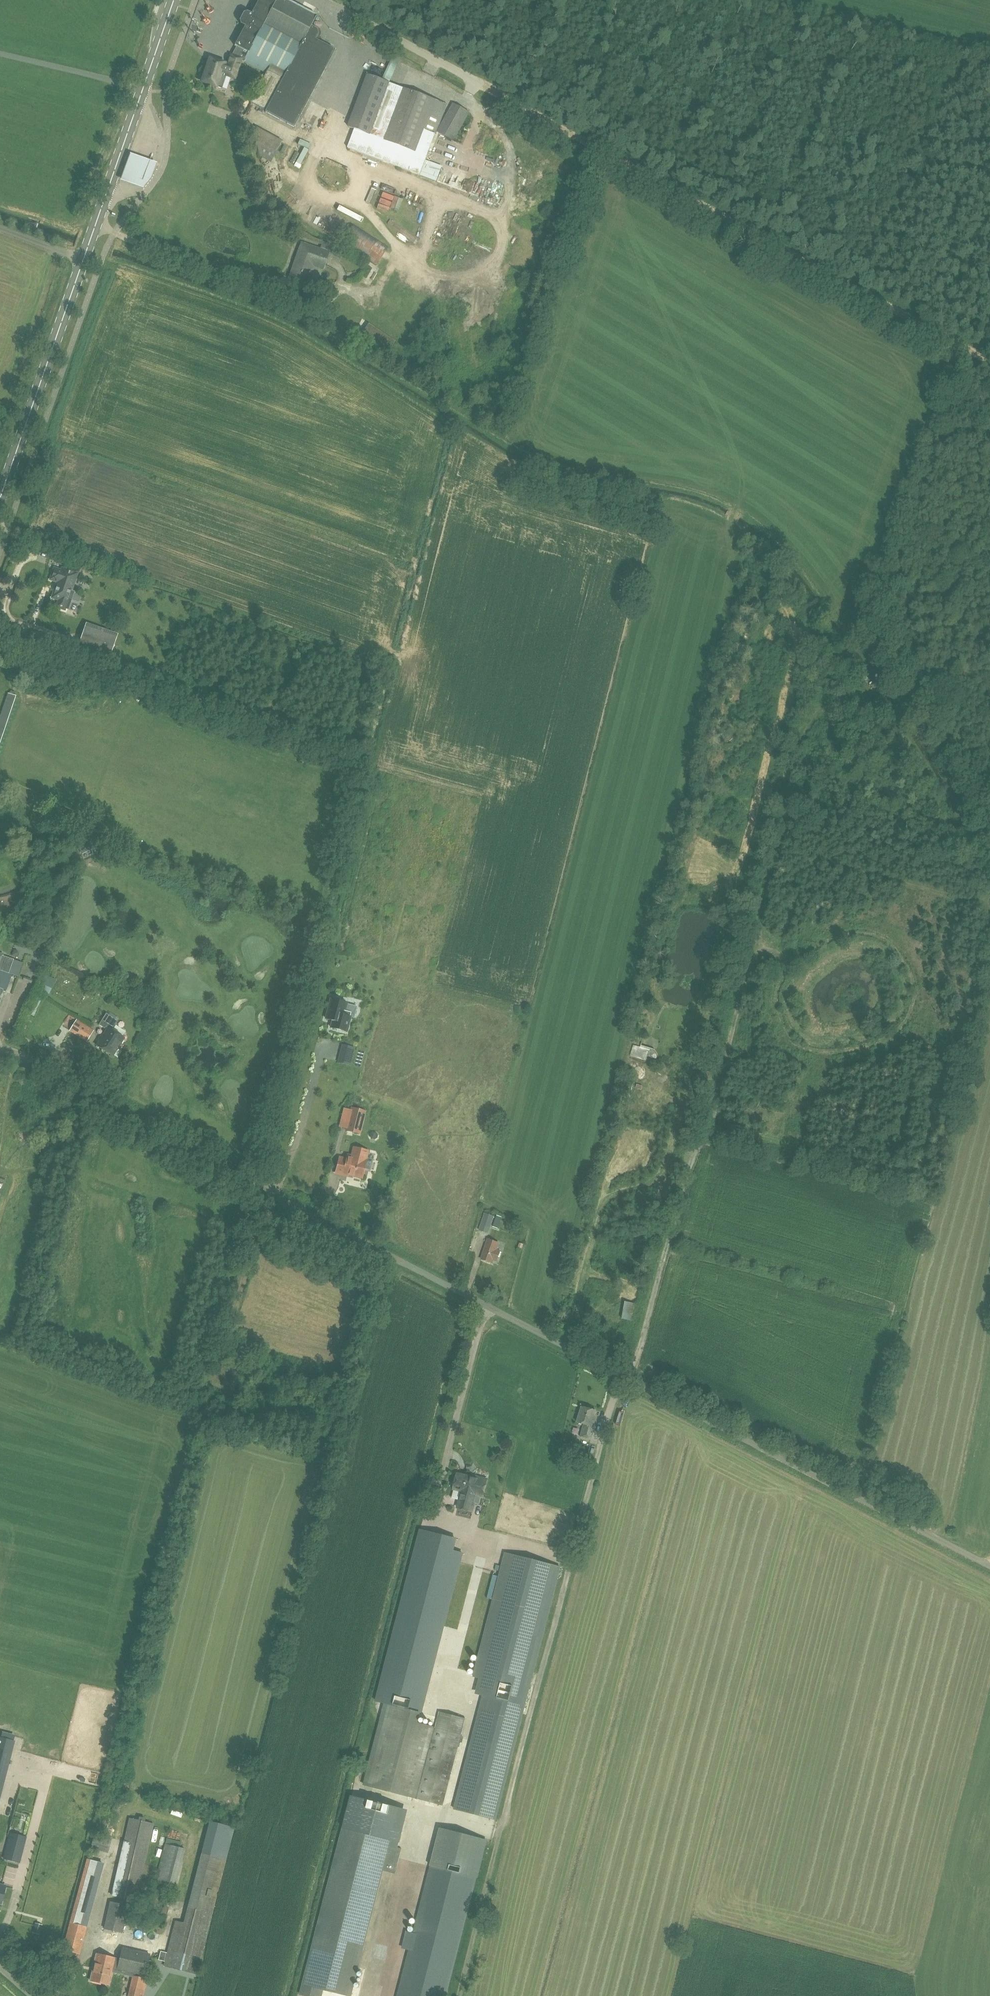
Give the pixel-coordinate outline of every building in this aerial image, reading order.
[(232,56),(241,59),(244,61),(266,72),(250,102),(266,110),(265,111),(294,127),(335,50),(316,39),(320,31),(311,26),(317,15),(288,0),(259,0),(251,14),(245,10),(238,23),(245,26),(235,45),(237,47),(232,56)] [(234,78),(241,59),(232,56),(231,55),(228,65),(224,64),(210,58),(202,81),(216,87),(216,86),(221,88),(226,75),(234,78)] [(420,175),(427,157),(441,120),(447,104),(404,88),(404,89),(389,83),(368,75),(348,127),(355,129),(348,148),(420,175)] [(439,132),(453,140),(468,112),(454,104),(439,132)] [(255,146),(284,157),(290,141),(262,130),(255,146)] [(306,146),(300,163),(307,165),(314,143),(303,139),(301,145),(306,146)] [(148,161),(149,158),(153,156),(155,150),(153,146),(154,144),(144,140),(138,157),(148,161)] [(128,156),(118,183),(140,191),(148,182),(155,165),(128,156)] [(393,214),(394,208),(399,210),(401,204),(398,203),(400,196),(386,192),(380,210),(393,214)] [(510,200),(502,208),(514,218),(521,210),(510,200)] [(343,242),(378,264),(388,247),(353,225),(343,242)] [(291,284),(304,289),(313,264),(323,268),(331,244),(323,241),(320,249),(301,243),(290,277),(293,278),(291,284)] [(71,590),(77,573),(62,568),(61,570),(54,568),(50,579),(58,582),(52,597),(59,599),(56,608),(64,611),(65,609),(68,610),(75,591),(71,590)] [(118,633),(87,622),(74,658),(105,669),(118,633)] [(0,717),(0,742),(16,696),(8,694),(0,717)] [(91,831),(89,832),(89,830),(76,836),(82,849),(95,843),(92,837),(94,836),(91,831)] [(14,959),(3,956),(4,954),(0,953),(0,969),(10,972),(14,959)] [(330,1028),(347,1032),(351,1016),(350,1016),(351,1012),(345,1010),(347,1002),(331,998),(326,1019),(332,1020),(330,1028)] [(97,1045),(113,1055),(125,1037),(112,1029),(118,1019),(107,1012),(99,1024),(105,1028),(106,1026),(108,1027),(97,1045)] [(76,1020),(70,1030),(87,1041),(93,1031),(76,1020)] [(658,1053),(634,1045),(631,1056),(646,1061),(647,1057),(656,1060),(658,1053)] [(351,1107),(349,1114),(346,1130),(360,1134),(366,1110),(351,1107)] [(351,1154),(347,1153),(346,1159),(340,1157),(336,1172),(343,1174),(343,1173),(362,1178),(369,1150),(353,1145),(351,1154)] [(481,1259),(492,1263),(493,1260),(497,1261),(500,1251),(497,1250),(499,1243),(488,1239),(481,1259)] [(637,1304),(625,1301),(622,1318),(633,1320),(637,1304)] [(585,1424),(581,1437),(591,1439),(596,1420),(594,1419),(596,1410),(582,1406),(578,1422),(585,1424)] [(483,1497),(487,1479),(474,1476),(473,1478),(458,1474),(454,1489),(462,1492),(458,1508),(473,1512),(475,1504),(473,1503),(475,1495),(483,1497)] [(376,1701),(386,1703),(418,1712),(421,1712),(462,1555),(453,1552),(438,1549),(441,1535),(422,1530),(376,1701)] [(473,1676),(479,1677),(487,1679),(483,1695),(454,1808),(496,1819),(560,1567),(505,1553),(473,1676)] [(460,1618),(467,1621),(473,1607),(466,1604),(460,1618)] [(416,1722),(418,1712),(386,1703),(365,1784),(416,1798),(434,1726),(416,1722)] [(466,1717),(440,1710),(416,1798),(443,1805),(466,1717)] [(0,1737),(0,1798),(15,1740),(0,1737)] [(392,1840),(399,1842),(408,1809),(350,1794),(342,1828),(392,1840)] [(154,1824),(129,1818),(111,1896),(144,1903),(146,1895),(138,1894),(154,1824)] [(396,1995),(447,1995),(487,1837),(440,1825),(413,1932),(406,1930),(402,1948),(408,1950),(396,1995)] [(306,1995),(322,1995),(324,1989),(351,1995),(352,1995),(384,1870),(395,1873),(402,1848),(391,1845),(392,1840),(342,1828),(301,1995),(306,1995)] [(108,1853),(112,1837),(95,1832),(90,1848),(108,1853)] [(25,1843),(9,1839),(4,1858),(20,1862),(25,1843)] [(63,1949),(79,1953),(93,1900),(97,1901),(101,1884),(98,1883),(103,1864),(87,1859),(63,1949)] [(129,1906),(110,1901),(104,1929),(122,1933),(129,1906)] [(208,1929),(176,1922),(165,1966),(196,1974),(208,1929)] [(40,1935),(43,1925),(35,1923),(32,1933),(40,1935)] [(150,1954),(123,1947),(120,1959),(115,1958),(113,1967),(145,1975),(150,1954)] [(97,1953),(90,1980),(109,1984),(113,1967),(115,1958),(97,1953)] [(128,1995),(143,1995),(147,1978),(132,1975),(128,1995)]
